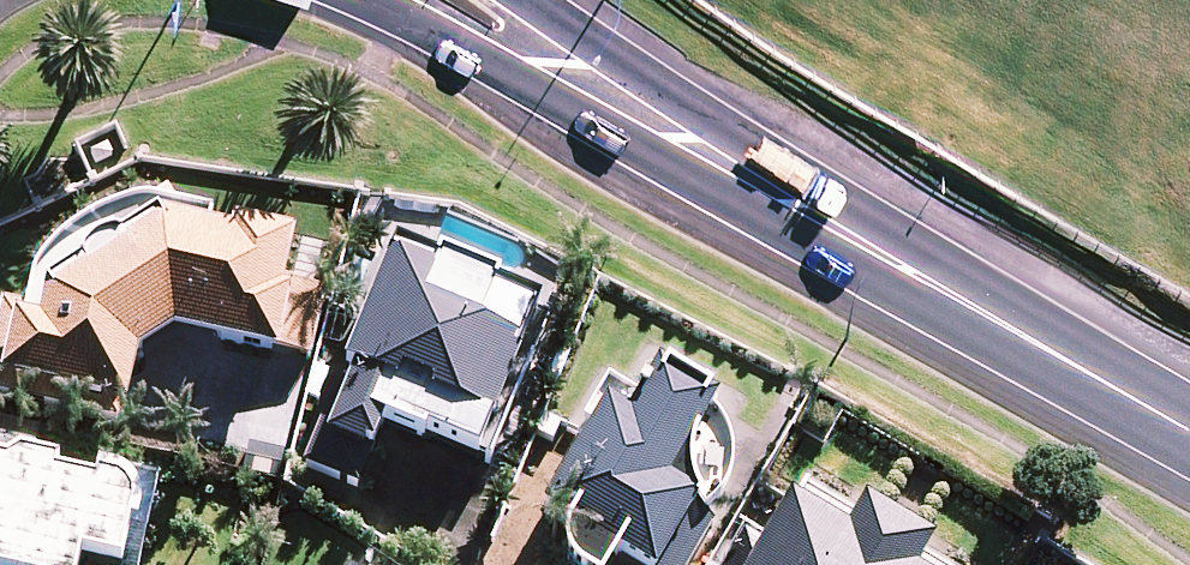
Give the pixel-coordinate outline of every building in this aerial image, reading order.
[(280,363),(282,355),(311,360),(324,293),(285,286),(293,244),(164,220),(44,302),(39,328),(2,321),(0,332),(0,384),(128,408),(137,359),(166,342),(280,363)] [(540,310),(389,248),(298,467),(354,490),(383,421),(478,460),(540,310)] [(714,512),(719,506),(722,499),(725,492),(728,485),(729,478),(730,470),(730,463),(729,455),(728,448),(725,441),(722,434),(719,427),(714,421),(709,415),(713,408),(661,377),(635,422),(608,406),(534,530),(565,549),(565,551),(564,553),(564,556),(565,558),(566,560),(567,563),(568,564),(612,564),(618,555),(635,564),(692,564),(717,522),(709,517),(714,512)] [(0,445),(0,564),(85,564),(86,563),(98,564),(127,564),(128,564),(131,561),(134,557),(136,553),(139,549),(141,545),(142,541),(143,537),(144,533),(145,528),(145,524),(145,519),(145,515),(144,511),(144,507),(143,503),(142,499),(141,496),(139,492),(137,489),(135,486),(132,483),(130,480),(127,478),(124,475),(120,473),(117,472),(113,470),(110,469),(0,445)] [(797,517),(774,556),(754,545),(742,564),(941,564),(943,563),(873,523),(856,552),(797,517)]
